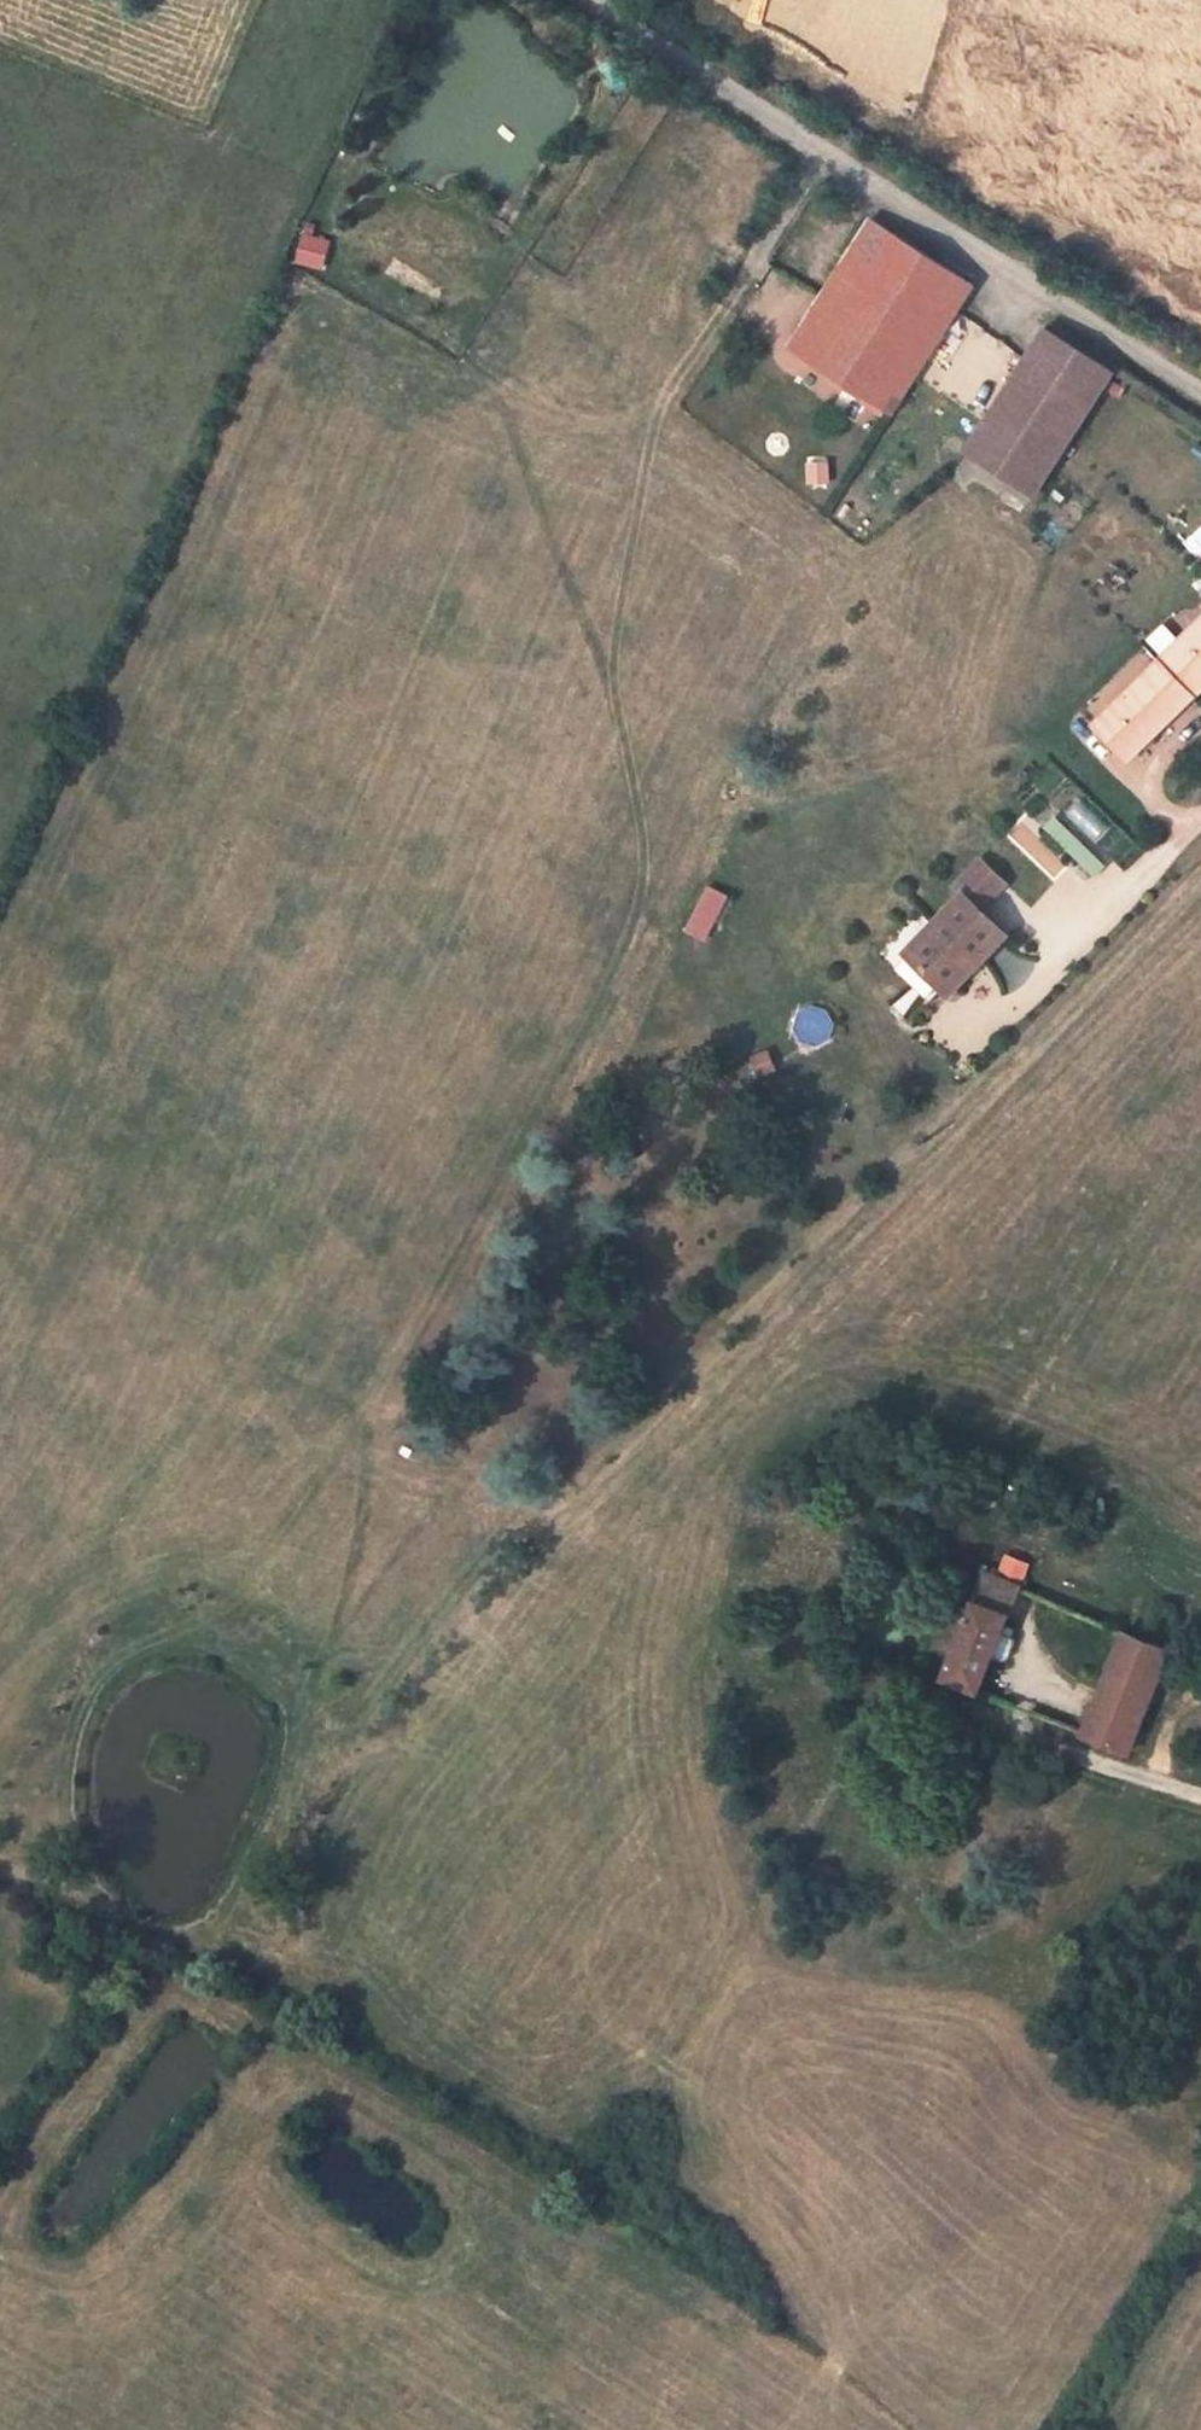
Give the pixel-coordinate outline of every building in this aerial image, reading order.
[(871,221),(789,349),(892,414),(973,287),(871,221)] [(295,263),(326,269),(332,239),(301,233),(295,263)] [(1045,330),(966,454),(1034,497),(1113,374),(1045,330)] [(1093,727),(1125,760),(1200,688),(1200,622),(1093,727)] [(1055,816),(1044,827),(1093,877),(1104,866),(1055,816)] [(963,894),(906,953),(944,991),(969,964),(974,968),(1006,935),(963,894)] [(697,913),(689,935),(704,942),(713,921),(697,913)] [(1015,1589),(1011,1604),(1029,1611),(1035,1594),(1018,1586),(1015,1589)] [(975,1602),(944,1679),(978,1693),(992,1659),(1001,1637),(1009,1617),(1006,1616),(975,1602)] [(1125,1633),(1083,1734),(1129,1752),(1171,1652),(1125,1633)] [(1012,1641),(1001,1637),(992,1659),(1003,1664),(1006,1664),(1015,1646),(1012,1641)]
